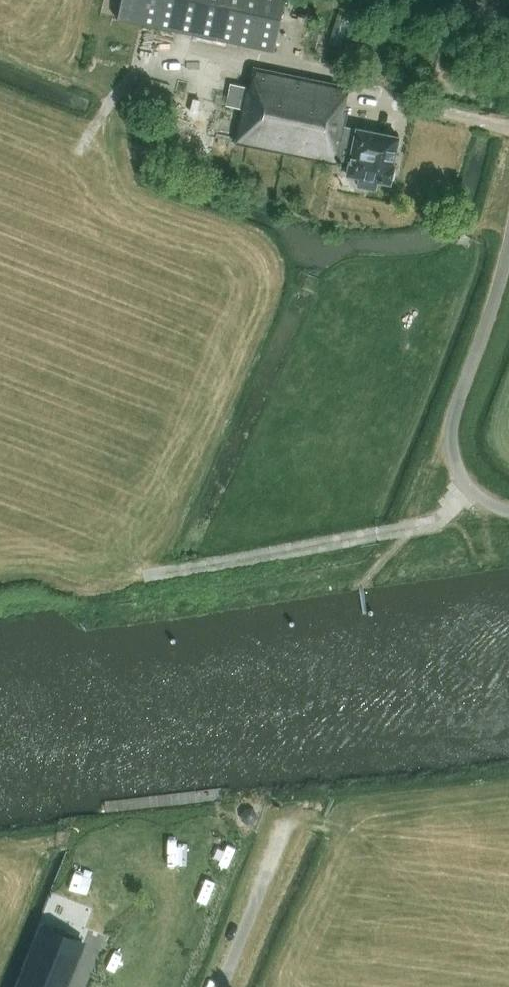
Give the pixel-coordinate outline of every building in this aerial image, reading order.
[(274,50),(284,0),(120,0),(117,17),(274,50)] [(348,107),(344,106),(348,86),(254,66),(249,86),(231,83),(226,104),(242,107),(235,142),(336,163),(337,158),(349,160),(346,173),(359,176),(357,185),(375,188),(377,180),(389,182),(398,136),(356,127),(356,128),(344,125),(348,107)] [(241,813),(241,820),(247,824),(253,823),(257,818),(257,812),(251,807),(244,808),(241,813)] [(29,986),(74,986),(95,935),(57,919),(29,986)]
